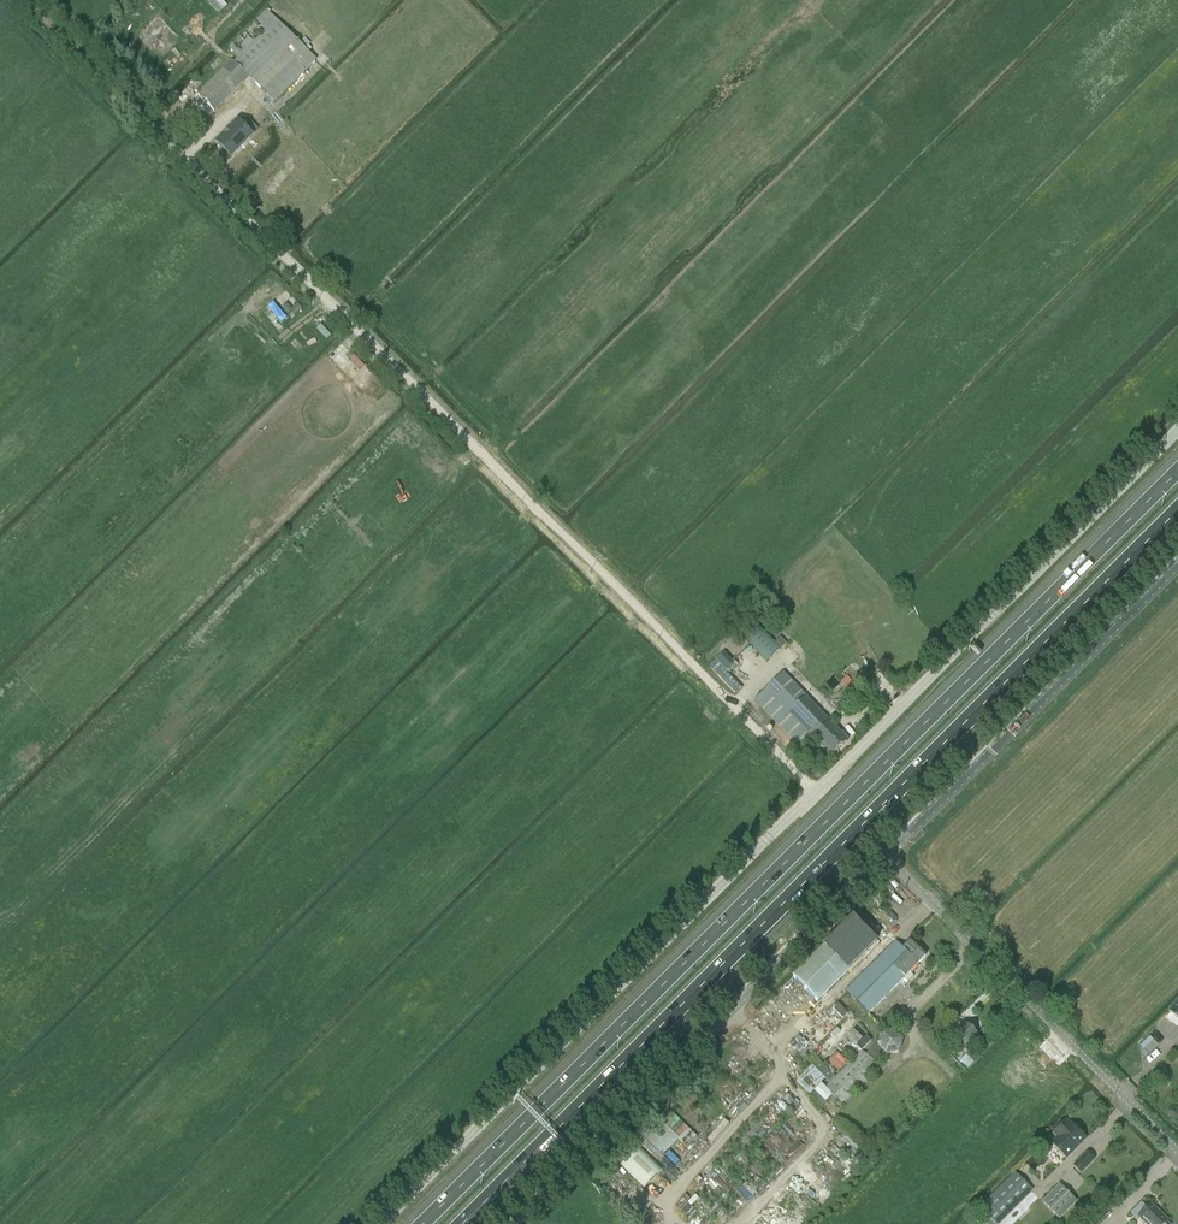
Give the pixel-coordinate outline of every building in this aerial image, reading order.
[(198,94),(215,111),(248,77),(274,102),(316,60),(266,10),(229,48),(236,55),(198,94)] [(218,143),(231,156),(238,149),(238,150),(245,143),(244,143),(251,136),(238,123),(231,130),(231,129),(230,130),(230,131),(225,136),(225,135),(224,136),(218,143)] [(743,636),(767,662),(781,649),(756,623),(743,636)] [(830,721),(807,698),(783,672),(754,700),(799,747),(801,745),(806,750),(815,742),(831,758),(849,740),(830,721)] [(868,1014),(908,974),(925,957),(909,941),(903,948),(896,942),(863,974),(846,991),(868,1014)] [(817,1002),(845,974),(848,971),(824,946),(793,977),(817,1002)] [(1170,1012),(1177,1020),(1177,1003),(1170,1012)] [(951,1036),(950,1036),(949,1037),(943,1032),(935,1041),(944,1049),(950,1043),(951,1044),(955,1040),(963,1049),(978,1036),(965,1022),(951,1036)] [(903,1040),(894,1030),(881,1032),(877,1043),(876,1044),(880,1049),(885,1055),(898,1053),(903,1040)] [(825,1087),(843,1106),(880,1068),(877,1065),(888,1055),(885,1055),(880,1049),(876,1044),(877,1043),(866,1054),(862,1050),(825,1087)] [(967,1069),(973,1063),(974,1062),(981,1055),(972,1047),(965,1054),(965,1055),(959,1062),(967,1069)] [(826,1083),(812,1068),(796,1084),(810,1098),(826,1083)] [(1066,1160),(1086,1139),(1070,1124),(1050,1144),(1066,1160)] [(1094,1160),(1087,1152),(1073,1166),(1080,1174),(1094,1160)] [(980,1208),(995,1223),(999,1223),(1032,1191),(1015,1173),(980,1208)] [(1059,1219),(1076,1202),(1060,1185),(1042,1202),(1059,1219)] [(1147,1208),(1141,1202),(1130,1213),(1136,1219),(1138,1218),(1145,1223),(1164,1223),(1167,1220),(1151,1204),(1147,1208)]
